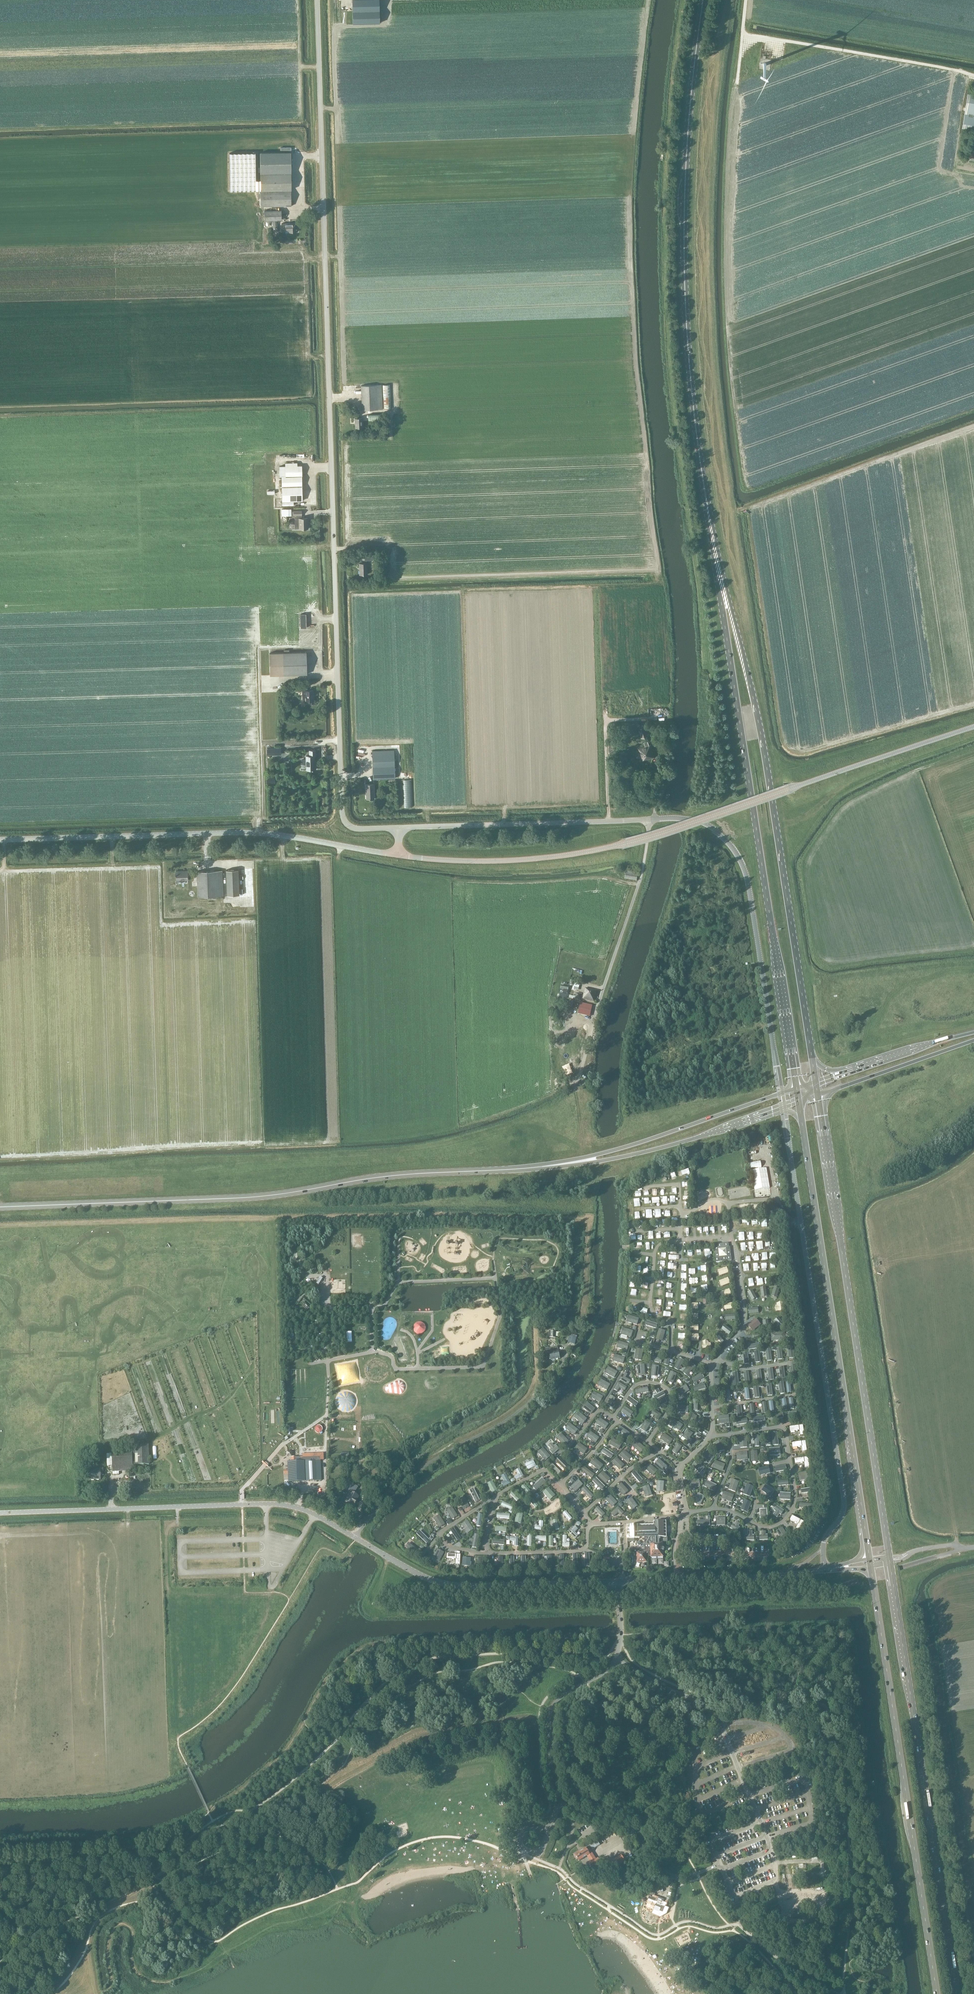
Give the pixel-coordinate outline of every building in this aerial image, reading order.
[(353,24),(379,24),(379,0),(352,0),(353,24)] [(968,93),(962,128),(973,130),(973,94),(968,93)] [(291,152),(284,152),(260,153),(260,174),(261,179),(261,189),(261,190),(258,190),(258,197),(261,197),(261,207),(291,206),(291,190),(291,152)] [(255,153),(230,153),(230,189),(261,189),(261,179),(256,179),(255,153)] [(277,220),(282,220),(281,210),(264,210),(265,221),(273,220),(273,228),(277,228),(277,220)] [(296,223),(281,223),(282,231),(288,231),(288,232),(297,231),(296,223)] [(383,408),(391,408),(390,384),(382,385),(383,408)] [(377,385),(362,386),(363,411),(378,410),(377,385)] [(285,463),(285,466),(279,466),(279,473),(281,473),(282,501),(302,500),(301,466),(297,466),(297,463),(285,463)] [(299,529),(308,528),(308,518),(301,518),(301,514),(302,514),(302,510),(293,510),(293,515),(297,514),(297,518),(299,518),(299,529)] [(369,566),(369,563),(359,563),(359,574),(368,574),(367,566),(369,566)] [(307,674),(306,651),(290,652),(290,649),(283,649),(284,652),(270,652),(270,675),(307,674)] [(301,691),(302,691),(303,701),(309,701),(310,703),(314,703),(314,697),(313,697),(313,695),(313,690),(307,690),(307,685),(301,685),(301,691)] [(638,728),(640,733),(641,738),(648,736),(647,734),(650,733),(647,725),(638,728)] [(643,762),(655,757),(651,745),(649,745),(647,742),(644,743),(645,747),(639,749),(643,762)] [(316,769),(316,762),(314,762),(314,756),(317,756),(317,749),(309,750),(309,756),(306,756),(307,770),(316,769)] [(372,751),(373,767),(395,766),(394,750),(372,751)] [(395,777),(395,766),(373,767),(372,767),(373,779),(395,777)] [(238,869),(226,870),(227,895),(239,894),(238,869)] [(176,880),(188,879),(188,870),(176,871),(176,880)] [(197,871),(197,886),(192,886),(192,891),(198,890),(198,897),(223,896),(222,870),(197,871)] [(637,879),(638,872),(626,870),(624,877),(637,879)] [(597,991),(586,989),(585,988),(584,993),(580,992),(579,997),(578,997),(577,1000),(582,1001),(583,1000),(594,1002),(597,991)] [(592,1007),(580,1004),(578,1014),(590,1016),(592,1007)] [(578,1028),(578,1023),(573,1022),(572,1028),(571,1028),(571,1031),(573,1032),(572,1037),(581,1039),(580,1045),(582,1046),(582,1050),(585,1051),(587,1040),(588,1033),(585,1033),(586,1029),(578,1028)] [(729,1247),(728,1243),(718,1244),(718,1246),(714,1247),(716,1262),(732,1260),(730,1247),(729,1247)] [(620,1326),(636,1331),(639,1332),(643,1319),(624,1313),(621,1323),(620,1326)] [(659,1324),(643,1319),(639,1332),(644,1333),(642,1340),(653,1344),(659,1324)] [(662,1323),(660,1322),(659,1324),(653,1344),(667,1348),(668,1347),(669,1347),(668,1339),(669,1337),(669,1333),(669,1331),(668,1329),(666,1324),(662,1323)] [(619,1329),(616,1339),(624,1342),(631,1344),(633,1338),(636,1331),(620,1326),(619,1329)] [(790,1345),(787,1330),(764,1332),(765,1348),(770,1348),(779,1347),(790,1345)] [(765,1348),(764,1332),(747,1333),(737,1346),(751,1350),(760,1349),(765,1348)] [(616,1339),(611,1352),(622,1356),(627,1357),(629,1351),(631,1344),(624,1342),(616,1339)] [(555,1352),(554,1351),(558,1350),(557,1346),(545,1349),(546,1353),(552,1351),(553,1353),(549,1353),(551,1360),(560,1358),(558,1351),(555,1352)] [(751,1350),(737,1346),(726,1360),(748,1367),(751,1350)] [(760,1349),(751,1350),(748,1367),(749,1367),(762,1365),(760,1349)] [(608,1361),(606,1364),(619,1372),(620,1373),(622,1373),(629,1365),(627,1362),(627,1359),(627,1357),(622,1356),(611,1352),(610,1356),(608,1361)] [(663,1365),(669,1366),(671,1355),(666,1354),(663,1365)] [(674,1368),(678,1371),(684,1361),(679,1359),(674,1368)] [(602,1373),(599,1377),(612,1385),(619,1372),(606,1364),(602,1373)] [(683,1373),(687,1376),(695,1367),(691,1364),(683,1373)] [(782,1365),(785,1381),(794,1379),(792,1364),(782,1365)] [(633,1385),(636,1382),(629,1365),(622,1373),(618,1380),(629,1389),(630,1387),(633,1385)] [(660,1366),(653,1365),(650,1376),(658,1377),(660,1366)] [(738,1369),(725,1365),(724,1389),(737,1388),(740,1387),(738,1369)] [(782,1365),(772,1367),(774,1382),(785,1381),(782,1365)] [(774,1382),(772,1367),(762,1368),(765,1383),(774,1382)] [(692,1396),(709,1396),(708,1376),(708,1368),(691,1381),(692,1396)] [(762,1368),(748,1370),(750,1386),(759,1384),(765,1383),(762,1368)] [(743,1370),(738,1369),(740,1387),(749,1386),(750,1386),(748,1370),(745,1370),(743,1370)] [(666,1382),(672,1384),(677,1374),(670,1372),(666,1382)] [(432,1377),(430,1378),(428,1378),(427,1379),(427,1380),(426,1382),(426,1384),(426,1385),(426,1386),(428,1387),(429,1388),(430,1389),(431,1389),(433,1389),(435,1388),(436,1387),(437,1387),(437,1385),(438,1383),(437,1382),(437,1381),(436,1379),(435,1378),(434,1378),(432,1377)] [(598,1379),(592,1390),(599,1394),(605,1397),(612,1385),(599,1377),(598,1379)] [(794,1379),(785,1381),(786,1395),(796,1393),(794,1379)] [(618,1380),(610,1394),(621,1401),(627,1392),(629,1389),(618,1380)] [(692,1396),(691,1381),(672,1391),(672,1394),(673,1398),(673,1404),(692,1405),(692,1396)] [(774,1382),(776,1397),(786,1395),(785,1381),(774,1382)] [(774,1382),(765,1383),(759,1384),(759,1386),(761,1399),(776,1397),(774,1382)] [(636,1388),(633,1391),(641,1402),(642,1401),(645,1400),(646,1400),(648,1400),(649,1400),(650,1396),(648,1385),(643,1385),(640,1386),(636,1388)] [(749,1386),(740,1387),(737,1388),(739,1402),(751,1400),(749,1386)] [(737,1388),(724,1389),(725,1403),(739,1402),(737,1388)] [(656,1391),(658,1395),(654,1397),(656,1401),(667,1396),(664,1391),(661,1393),(659,1389),(656,1391)] [(589,1394),(585,1400),(598,1408),(605,1397),(599,1394),(592,1390),(589,1394)] [(621,1401),(610,1394),(601,1408),(611,1414),(612,1414),(613,1414),(621,1401)] [(692,1412),(709,1416),(709,1396),(692,1396),(692,1405),(692,1406),(692,1412)] [(797,1396),(787,1398),(789,1411),(799,1409),(797,1396)] [(630,1397),(627,1401),(636,1407),(639,1404),(630,1397)] [(789,1411),(787,1398),(777,1399),(779,1412),(789,1411)] [(667,1403),(665,1399),(656,1404),(658,1408),(667,1403)] [(779,1412),(777,1399),(767,1401),(769,1414),(778,1412),(779,1412)] [(598,1408),(585,1400),(581,1406),(577,1410),(588,1419),(595,1410),(596,1409),(597,1408),(598,1408)] [(767,1401),(754,1403),(755,1415),(762,1415),(769,1414),(767,1401)] [(755,1415),(754,1403),(739,1405),(741,1417),(746,1417),(755,1415)] [(741,1417),(739,1405),(726,1407),(728,1419),(730,1419),(741,1417)] [(678,1412),(689,1414),(690,1407),(679,1406),(678,1412)] [(636,1414),(635,1414),(625,1407),(621,1412),(632,1420),(636,1414)] [(783,1426),(786,1428),(801,1426),(799,1409),(789,1411),(779,1412),(778,1412),(780,1425),(783,1426)] [(574,1415),(569,1421),(580,1430),(585,1424),(589,1420),(588,1419),(577,1410),(574,1415)] [(686,1425),(706,1437),(708,1434),(709,1431),(709,1425),(709,1416),(692,1412),(686,1425)] [(769,1414),(762,1415),(764,1427),(780,1425),(778,1412),(769,1414)] [(652,1423),(656,1417),(651,1414),(647,1420),(652,1423)] [(602,1418),(598,1415),(592,1422),(587,1428),(593,1433),(601,1438),(606,1431),(611,1424),(602,1418)] [(755,1415),(746,1417),(748,1430),(764,1427),(762,1415),(755,1415)] [(748,1430),(746,1417),(741,1417),(730,1419),(732,1432),(748,1430)] [(649,1422),(643,1418),(642,1421),(642,1422),(641,1423),(640,1423),(640,1424),(639,1424),(639,1423),(638,1423),(637,1423),(636,1423),(635,1423),(635,1424),(634,1424),(633,1424),(632,1424),(630,1427),(646,1438),(647,1438),(648,1438),(656,1426),(649,1422)] [(671,1418),(667,1426),(679,1433),(683,1426),(671,1418)] [(730,1419),(728,1419),(715,1421),(715,1429),(715,1431),(716,1432),(717,1433),(718,1433),(720,1434),(732,1432),(730,1419)] [(567,1423),(559,1430),(570,1441),(572,1439),(575,1436),(580,1430),(569,1421),(567,1423)] [(613,1428),(608,1435),(626,1446),(636,1436),(625,1428),(620,1425),(618,1425),(615,1426),(613,1428)] [(676,1439),(692,1451),(704,1440),(706,1437),(686,1425),(681,1433),(676,1439)] [(801,1426),(786,1428),(789,1433),(790,1445),(806,1443),(801,1426)] [(593,1433),(587,1428),(583,1434),(577,1441),(585,1446),(592,1451),(596,1446),(602,1439),(601,1438),(593,1433)] [(653,1443),(666,1453),(671,1446),(676,1439),(660,1428),(652,1440),(652,1441),(652,1442),(652,1443),(653,1443)] [(774,1429),(765,1430),(767,1448),(786,1445),(785,1437),(784,1434),(783,1432),(780,1430),(777,1429),(774,1429)] [(558,1431),(550,1437),(560,1449),(562,1449),(562,1448),(563,1448),(564,1448),(564,1447),(565,1447),(570,1441),(559,1430),(558,1431)] [(747,1433),(749,1449),(767,1448),(765,1430),(747,1433)] [(732,1440),(733,1450),(749,1449),(747,1433),(736,1435),(734,1436),(733,1437),(732,1438),(732,1440)] [(608,1435),(601,1445),(616,1456),(626,1446),(608,1435)] [(654,1449),(636,1436),(626,1446),(642,1459),(647,1456),(653,1453),(654,1452),(654,1451),(654,1450),(654,1449)] [(550,1437),(541,1444),(552,1457),(560,1449),(550,1437)] [(705,1447),(714,1456),(729,1452),(728,1449),(729,1445),(729,1442),(729,1440),(726,1437),(724,1437),(719,1437),(715,1438),(714,1439),(705,1447)] [(676,1439),(666,1453),(676,1460),(677,1461),(680,1461),(682,1461),(684,1460),(692,1451),(676,1439)] [(577,1465),(592,1451),(577,1441),(567,1451),(565,1452),(564,1452),(577,1465)] [(806,1443),(790,1445),(792,1459),(809,1457),(806,1443)] [(541,1444),(530,1452),(540,1469),(552,1457),(541,1444)] [(133,1471),(133,1465),(149,1465),(148,1446),(148,1445),(135,1445),(135,1450),(106,1452),(107,1470),(113,1470),(113,1472),(133,1471)] [(601,1445),(593,1455),(605,1466),(606,1466),(616,1456),(601,1445)] [(786,1445),(767,1448),(769,1461),(769,1462),(769,1463),(783,1460),(785,1460),(786,1459),(787,1458),(787,1454),(786,1445)] [(632,1450),(626,1446),(616,1456),(624,1463),(629,1467),(630,1466),(631,1465),(632,1464),(635,1463),(637,1461),(642,1459),(632,1450)] [(714,1456),(705,1447),(695,1457),(707,1470),(708,1467),(716,1458),(714,1456)] [(769,1461),(767,1448),(749,1449),(750,1469),(751,1469),(752,1469),(753,1469),(754,1469),(755,1469),(755,1470),(756,1470),(759,1467),(770,1465),(769,1462),(769,1461)] [(750,1460),(749,1449),(733,1450),(733,1454),(733,1455),(733,1456),(733,1458),(732,1459),(732,1462),(732,1464),(731,1465),(731,1466),(731,1467),(730,1468),(735,1470),(736,1470),(737,1470),(738,1470),(739,1470),(741,1470),(742,1470),(743,1470),(744,1470),(745,1470),(746,1470),(748,1469),(750,1469),(750,1460)] [(525,1455),(517,1461),(526,1477),(540,1470),(540,1469),(530,1452),(525,1455)] [(729,1452),(714,1456),(716,1458),(708,1467),(724,1473),(728,1463),(728,1462),(728,1461),(728,1459),(729,1457),(729,1456),(729,1454),(729,1452)] [(605,1466),(593,1455),(587,1461),(584,1465),(596,1475),(605,1466)] [(657,1456),(648,1461),(655,1467),(661,1472),(661,1475),(670,1474),(675,1473),(674,1467),(674,1465),(672,1463),(663,1456),(661,1455),(660,1455),(659,1455),(657,1456)] [(558,1475),(568,1465),(559,1456),(549,1467),(558,1475)] [(624,1463),(616,1456),(606,1466),(605,1466),(606,1467),(617,1477),(622,1473),(626,1469),(628,1468),(629,1467),(624,1463)] [(707,1470),(695,1457),(688,1464),(686,1467),(684,1470),(684,1474),(683,1476),(684,1481),(703,1479),(707,1470)] [(809,1457),(792,1459),(794,1473),(812,1471),(809,1457)] [(315,1465),(315,1461),(288,1462),(288,1482),(316,1481),(321,1481),(321,1464),(315,1465)] [(514,1463),(504,1468),(513,1484),(526,1477),(517,1461),(514,1463)] [(635,1469),(648,1484),(649,1484),(654,1479),(659,1475),(661,1475),(661,1472),(655,1467),(648,1461),(640,1466),(639,1466),(637,1467),(635,1469)] [(778,1466),(774,1468),(775,1479),(791,1477),(789,1467),(788,1465),(786,1464),(778,1466)] [(580,1480),(585,1485),(595,1476),(596,1475),(584,1465),(574,1474),(580,1480)] [(774,1468),(770,1465),(759,1467),(756,1470),(756,1472),(756,1474),(758,1480),(761,1480),(777,1491),(775,1479),(774,1468)] [(605,1466),(596,1475),(595,1476),(603,1483),(607,1487),(612,1482),(617,1477),(606,1467),(605,1466)] [(724,1473),(708,1467),(707,1470),(703,1479),(702,1487),(715,1493),(724,1473)] [(494,1472),(490,1474),(500,1492),(501,1491),(505,1488),(513,1484),(504,1468),(494,1472)] [(89,1480),(100,1480),(100,1475),(103,1475),(103,1469),(100,1469),(100,1470),(89,1470),(89,1480)] [(648,1484),(635,1469),(625,1477),(625,1478),(625,1479),(634,1489),(635,1489),(642,1486),(648,1484)] [(812,1471),(794,1473),(796,1485),(812,1482),(814,1482),(812,1471)] [(734,1475),(734,1474),(729,1472),(721,1490),(736,1495),(741,1479),(740,1479),(739,1479),(735,1476),(734,1475)] [(475,1481),(485,1500),(486,1501),(500,1492),(490,1474),(485,1477),(476,1481),(475,1481)] [(548,1483),(539,1474),(524,1482),(534,1494),(548,1483)] [(580,1480),(574,1474),(569,1479),(568,1480),(567,1481),(567,1482),(566,1483),(566,1484),(566,1485),(567,1486),(567,1488),(568,1489),(568,1490),(574,1496),(578,1492),(585,1485),(580,1480)] [(674,1492),(670,1474),(661,1475),(659,1475),(654,1479),(649,1484),(656,1503),(658,1502),(659,1501),(660,1501),(661,1501),(662,1501),(662,1495),(674,1492)] [(586,1486),(596,1498),(607,1487),(595,1476),(585,1485),(586,1486)] [(777,1491),(793,1491),(791,1477),(775,1479),(777,1491)] [(684,1481),(687,1501),(694,1500),(698,1491),(699,1491),(702,1487),(703,1479),(684,1481)] [(743,1479),(741,1479),(736,1495),(753,1501),(752,1496),(756,1496),(756,1495),(756,1494),(756,1493),(755,1488),(754,1484),(753,1484),(751,1483),(750,1481),(749,1481),(748,1481),(747,1482),(746,1481),(744,1479),(743,1479)] [(773,1498),(777,1491),(761,1480),(758,1480),(758,1481),(758,1482),(758,1483),(757,1483),(757,1484),(756,1484),(755,1484),(754,1484),(755,1488),(756,1493),(756,1494),(756,1495),(756,1496),(757,1496),(757,1498),(757,1499),(757,1500),(757,1501),(757,1502),(757,1504),(766,1505),(769,1503),(773,1498)] [(485,1500),(475,1481),(467,1485),(462,1488),(471,1509),(485,1500)] [(534,1494),(524,1482),(512,1489),(524,1501),(532,1495),(534,1494)] [(620,1482),(609,1492),(620,1503),(627,1496),(631,1493),(621,1482),(620,1482)] [(812,1482),(796,1485),(797,1495),(797,1499),(811,1503),(812,1493),(812,1482)] [(532,1495),(543,1509),(544,1508),(546,1507),(548,1505),(553,1501),(556,1499),(558,1498),(560,1497),(562,1497),(548,1483),(534,1494),(532,1495)] [(656,1503),(649,1484),(648,1484),(642,1486),(635,1489),(634,1489),(634,1490),(633,1491),(632,1492),(632,1494),(632,1496),(641,1507),(642,1507),(642,1506),(643,1506),(643,1505),(644,1505),(646,1502),(647,1501),(647,1500),(648,1500),(648,1499),(649,1499),(650,1499),(651,1499),(652,1499),(652,1500),(653,1501),(653,1502),(654,1502),(654,1503),(655,1503),(656,1503)] [(586,1486),(585,1485),(578,1492),(574,1496),(583,1508),(584,1508),(585,1508),(596,1498),(586,1486)] [(715,1493),(702,1487),(699,1491),(698,1491),(694,1500),(687,1501),(688,1507),(689,1507),(689,1508),(690,1508),(691,1509),(694,1509),(696,1509),(705,1508),(706,1507),(707,1507),(708,1507),(709,1506),(710,1506),(711,1505),(711,1504),(712,1504),(712,1503),(713,1500),(713,1498),(714,1496),(715,1494),(715,1493)] [(471,1509),(462,1488),(453,1494),(450,1497),(456,1512),(459,1517),(471,1509)] [(517,1507),(524,1501),(512,1489),(506,1491),(502,1494),(500,1496),(498,1498),(498,1499),(517,1507)] [(736,1495),(721,1490),(717,1498),(716,1503),(717,1505),(718,1507),(719,1507),(723,1508),(730,1510),(736,1495)] [(773,1498),(790,1509),(790,1508),(792,1505),(793,1500),(793,1495),(793,1491),(777,1491),(773,1498)] [(355,1501),(358,1496),(351,1492),(345,1502),(351,1506),(354,1500),(355,1501)] [(620,1503),(609,1492),(597,1504),(608,1515),(618,1505),(620,1503)] [(632,1494),(632,1492),(631,1493),(627,1496),(620,1503),(618,1505),(632,1519),(635,1519),(640,1512),(639,1512),(639,1511),(638,1511),(638,1510),(639,1509),(640,1508),(641,1507),(632,1496),(632,1494)] [(515,1509),(514,1510),(531,1514),(532,1512),(533,1511),(534,1510),(536,1510),(537,1510),(540,1510),(541,1509),(542,1509),(543,1509),(532,1495),(517,1507),(515,1509)] [(753,1501),(736,1495),(730,1510),(741,1514),(744,1516),(746,1517),(747,1517),(748,1516),(749,1515),(750,1514),(751,1510),(752,1506),(753,1501)] [(456,1512),(450,1497),(437,1506),(436,1507),(447,1525),(459,1517),(456,1512)] [(766,1505),(775,1523),(778,1522),(781,1520),(783,1518),(785,1516),(788,1513),(790,1509),(773,1498),(769,1503),(766,1505)] [(498,1499),(495,1512),(514,1514),(514,1510),(515,1509),(517,1507),(498,1499)] [(794,1508),(792,1514),(803,1522),(809,1512),(811,1503),(797,1499),(796,1504),(794,1508)] [(467,1518),(476,1531),(481,1532),(487,1504),(467,1518)] [(577,1519),(565,1504),(556,1511),(562,1533),(564,1533),(565,1531),(577,1519)] [(597,1504),(589,1512),(588,1512),(588,1513),(588,1514),(588,1515),(589,1517),(590,1518),(591,1519),(592,1520),(593,1520),(594,1521),(595,1521),(596,1521),(599,1521),(601,1521),(608,1515),(597,1504)] [(775,1523),(766,1505),(757,1504),(753,1517),(753,1520),(754,1522),(757,1523),(762,1524),(767,1525),(772,1525),(775,1523)] [(608,1515),(601,1521),(632,1519),(618,1505),(608,1515)] [(447,1525),(436,1507),(426,1516),(425,1517),(428,1523),(432,1529),(435,1533),(447,1525)] [(514,1510),(514,1514),(511,1527),(510,1534),(520,1533),(528,1533),(529,1520),(533,1517),(532,1516),(531,1515),(531,1514),(514,1510)] [(562,1533),(556,1511),(552,1514),(551,1515),(550,1515),(548,1516),(547,1517),(545,1517),(544,1533),(548,1533),(561,1533),(562,1533)] [(710,1511),(695,1514),(696,1526),(711,1526),(710,1511)] [(715,1511),(710,1511),(711,1526),(725,1527),(726,1512),(721,1511),(715,1511)] [(514,1514),(495,1512),(492,1525),(511,1527),(514,1514)] [(728,1513),(726,1512),(725,1527),(731,1529),(735,1532),(741,1519),(734,1515),(728,1513)] [(787,1520),(783,1524),(791,1538),(803,1522),(792,1514),(790,1517),(787,1520)] [(428,1523),(425,1517),(420,1522),(412,1531),(427,1545),(436,1536),(436,1535),(436,1534),(435,1534),(435,1533),(432,1529),(428,1523)] [(544,1533),(545,1517),(541,1518),(539,1518),(536,1518),(533,1518),(533,1517),(529,1520),(528,1533),(533,1533),(544,1533)] [(459,1522),(453,1527),(461,1539),(476,1531),(467,1518),(459,1522)] [(578,1518),(577,1519),(565,1531),(583,1547),(584,1546),(584,1545),(584,1544),(585,1543),(585,1542),(585,1534),(585,1529),(585,1528),(585,1527),(578,1518)] [(743,1520),(741,1519),(735,1532),(744,1539),(751,1540),(755,1526),(743,1520)] [(666,1539),(666,1521),(655,1522),(655,1527),(638,1528),(638,1525),(627,1526),(627,1527),(627,1540),(634,1540),(634,1538),(640,1538),(644,1538),(645,1552),(639,1552),(639,1551),(637,1551),(637,1552),(636,1552),(636,1562),(647,1562),(646,1556),(650,1556),(650,1557),(663,1557),(663,1552),(663,1551),(664,1550),(664,1549),(663,1548),(663,1539),(666,1539)] [(791,1538),(783,1524),(778,1527),(773,1528),(769,1529),(770,1538),(771,1540),(776,1546),(791,1538)] [(511,1527),(492,1525),(490,1538),(506,1540),(506,1534),(510,1534),(511,1527)] [(759,1528),(755,1526),(751,1540),(761,1541),(771,1540),(770,1538),(769,1529),(765,1529),(759,1528)] [(461,1539),(453,1527),(447,1531),(444,1533),(443,1535),(443,1537),(444,1540),(447,1543),(449,1544),(451,1545),(452,1546),(461,1539)] [(427,1545),(412,1531),(400,1543),(399,1544),(419,1560),(425,1554),(422,1551),(427,1545)] [(481,1532),(476,1531),(461,1539),(452,1546),(461,1547),(470,1548),(478,1550),(481,1532)] [(562,1533),(561,1533),(561,1550),(569,1550),(575,1550),(579,1550),(579,1549),(580,1549),(581,1549),(582,1548),(583,1547),(565,1531),(564,1533),(562,1533)] [(519,1551),(520,1533),(510,1534),(506,1534),(506,1540),(505,1552),(515,1551),(519,1551)] [(544,1533),(533,1533),(533,1551),(547,1550),(548,1533),(544,1533)] [(548,1533),(547,1550),(561,1550),(561,1533),(548,1533)] [(506,1540),(490,1538),(489,1543),(489,1547),(489,1548),(490,1551),(492,1552),(505,1552),(506,1540)] [(421,1559),(448,1568),(448,1566),(449,1552),(432,1546),(421,1559)] [(579,1566),(579,1567),(594,1566),(593,1557),(595,1552),(587,1549),(584,1552),(582,1553),(579,1553),(579,1566)] [(448,1568),(462,1569),(462,1565),(462,1554),(449,1552),(448,1568)] [(579,1553),(566,1554),(566,1567),(579,1567),(579,1553)] [(475,1569),(477,1556),(471,1555),(462,1554),(462,1569),(475,1569)] [(529,1554),(516,1555),(516,1569),(529,1569),(529,1554)] [(541,1554),(529,1554),(529,1569),(541,1568),(541,1554)] [(553,1554),(541,1554),(541,1568),(554,1568),(553,1554)] [(566,1554),(553,1554),(554,1568),(566,1567),(566,1554)] [(477,1564),(476,1569),(491,1569),(491,1555),(477,1556),(477,1564)] [(494,1555),(491,1555),(491,1569),(503,1569),(503,1555),(494,1555)] [(516,1555),(503,1555),(503,1569),(516,1569),(516,1555)] [(592,1850),(600,1845),(597,1840),(590,1845),(592,1850)] [(596,1859),(588,1847),(586,1848),(585,1848),(575,1855),(579,1862),(587,1856),(591,1862),(589,1863),(591,1867),(600,1862),(598,1858),(596,1859)] [(625,1860),(622,1855),(609,1863),(613,1869),(625,1861),(625,1860)] [(657,1902),(654,1909),(663,1913),(666,1904),(663,1902),(657,1900),(657,1902)]
